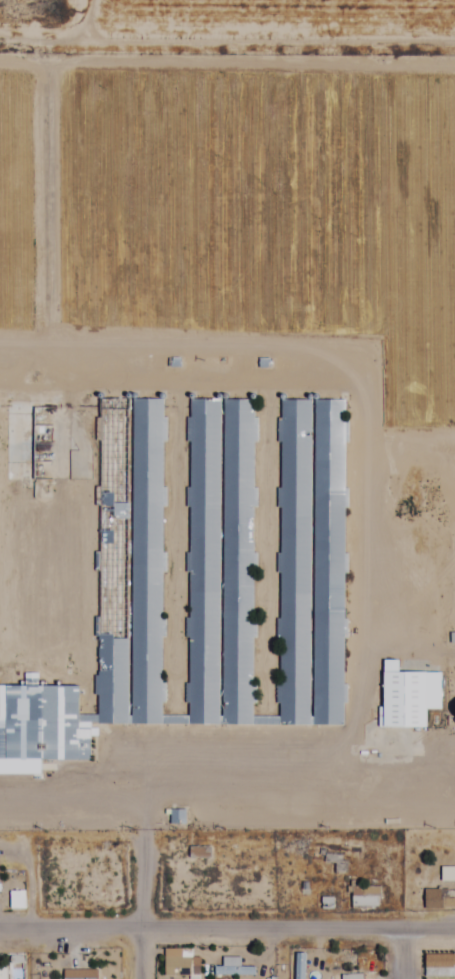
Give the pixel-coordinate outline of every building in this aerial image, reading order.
[(344,739),(345,399),(311,413),(311,401),(279,401),(279,717),(254,717),(254,401),(221,401),(188,401),(188,717),(163,717),(163,404),(97,404),(97,709),(15,672),(0,520),(0,739),(344,739)] [(5,482),(55,483),(56,404),(6,404),(5,482)] [(381,727),(425,728),(426,709),(440,710),(441,673),(396,672),(396,662),(382,662),(381,727)] [(165,825),(184,825),(184,811),(165,811),(165,825)] [(351,908),(379,908),(379,887),(351,887),(351,908)] [(454,891),(424,891),(424,909),(454,909),(454,891)] [(164,977),(200,977),(200,958),(192,958),(192,949),(164,949),(164,977)] [(423,955),(423,977),(454,977),(454,955),(423,955)] [(222,967),(214,967),(214,977),(254,977),(254,967),(240,967),(240,958),(222,958),(222,967)]
